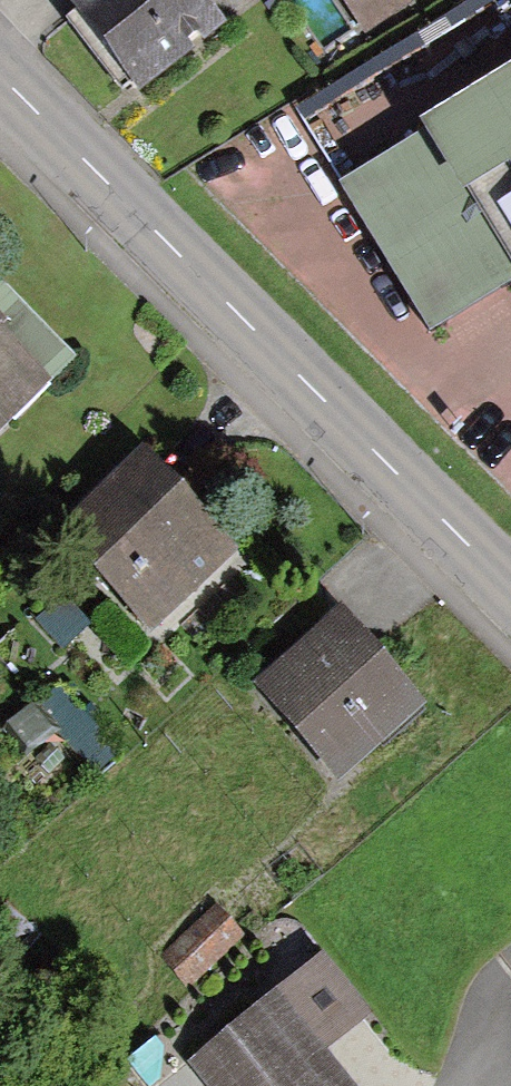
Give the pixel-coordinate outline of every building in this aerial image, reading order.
[(203,0),(72,0),(71,1),(142,93),(225,28),(203,0)] [(362,37),(397,16),(387,0),(341,0),(362,37)] [(346,187),(434,330),(510,282),(510,84),(346,187)] [(43,383),(0,339),(0,425),(43,383)] [(236,554),(141,453),(52,537),(147,637),(236,554)] [(425,711),(341,611),(250,687),(334,787),(425,711)] [(116,756),(56,691),(35,710),(95,775),(116,756)] [(185,990),(240,937),(212,908),(157,961),(185,990)] [(322,1058),(372,1018),(324,959),(191,1067),(206,1085),(345,1085),(322,1058)]
